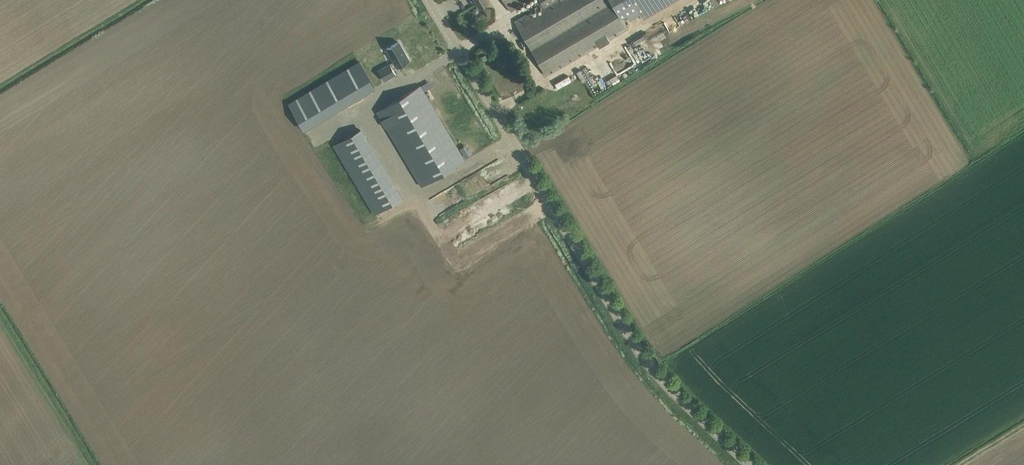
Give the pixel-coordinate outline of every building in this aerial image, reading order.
[(489,2),(490,2),(488,0),(474,0),(476,2),(473,3),(476,8),(478,6),(479,8),(489,2)] [(509,9),(525,0),(504,0),(509,9)] [(544,7),(533,14),(531,15),(528,17),(520,22),(517,23),(547,75),(598,45),(602,51),(613,44),(611,40),(610,41),(608,39),(627,28),(621,18),(610,0),(540,0),(544,7)] [(639,13),(643,19),(675,0),(632,0),(639,13)] [(394,61),(379,70),(384,80),(396,74),(393,69),(409,60),(399,41),(387,48),(394,61)] [(359,61),(337,74),(352,100),(374,87),(359,61)] [(609,66),(587,77),(595,93),(617,81),(609,66)] [(556,83),(559,88),(573,80),(570,75),(556,83)] [(382,141),(412,191),(465,160),(420,85),(387,105),(384,100),(374,106),(377,111),(374,113),(376,117),(379,115),(392,136),(382,141)] [(368,127),(337,142),(372,216),(403,201),(368,127)]
